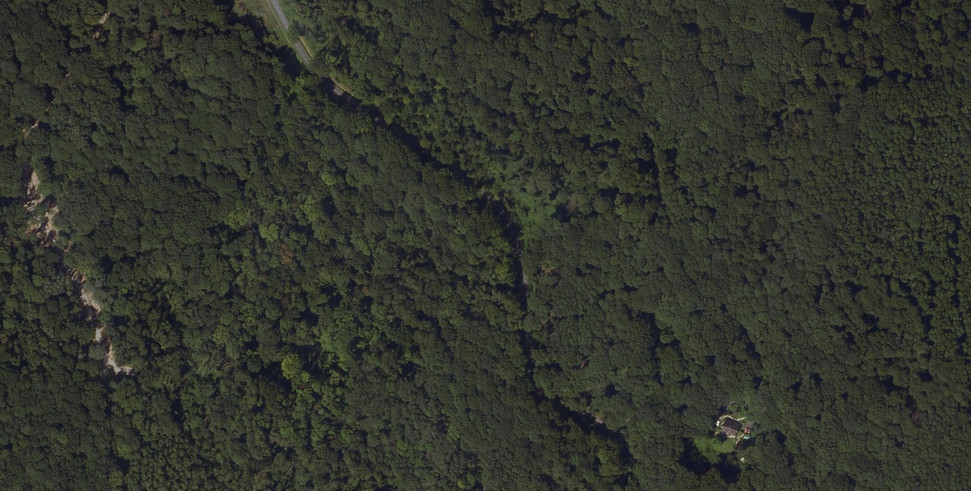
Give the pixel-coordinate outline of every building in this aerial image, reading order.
[(741,426),(722,418),(716,431),(735,439),(741,426)]
